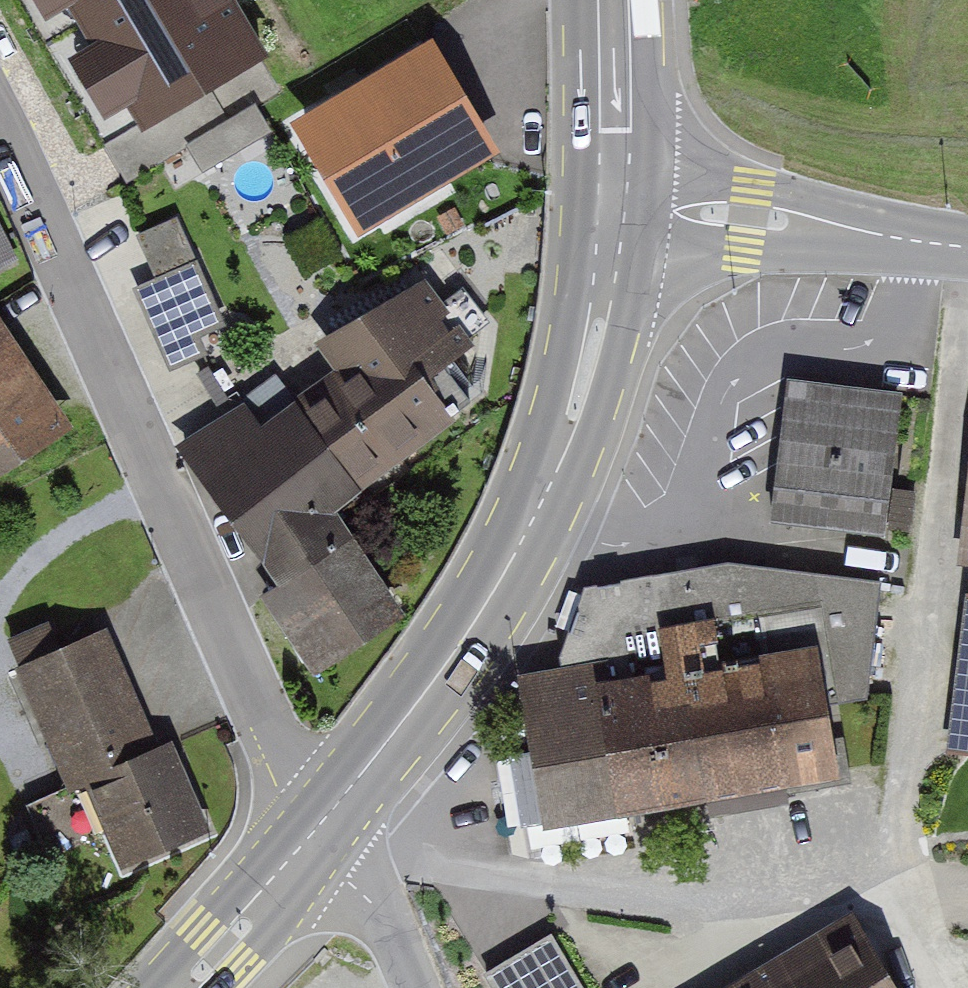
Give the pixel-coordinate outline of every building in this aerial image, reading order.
[(45,28),(68,15),(90,53),(69,65),(105,125),(129,110),(144,135),(272,60),(237,0),(29,0),(45,28)] [(483,147),(427,52),(305,125),(361,219),(483,147)] [(267,127),(254,106),(189,145),(202,166),(267,127)] [(24,256),(0,208),(0,268),(24,256)] [(175,219),(139,235),(159,280),(139,289),(172,365),(202,352),(194,335),(221,323),(175,219)] [(469,366),(409,289),(332,337),(355,369),(264,435),(243,404),(184,441),(269,548),(335,651),(393,611),(365,568),(356,573),(318,516),(470,402),(452,380),(469,366)] [(62,442),(0,346),(0,481),(62,442)] [(895,401),(782,387),(765,526),(878,540),(895,401)] [(954,571),(967,572),(967,429),(954,571)] [(581,591),(549,679),(652,660),(645,626),(705,615),(714,663),(799,647),(810,708),(874,699),(881,586),(724,570),(581,591)] [(964,599),(946,754),(967,756),(967,599),(964,599)] [(511,686),(538,828),(823,775),(810,708),(799,647),(714,663),(705,615),(645,626),(652,660),(549,679),(511,686)] [(116,865),(207,826),(166,731),(152,737),(105,627),(15,666),(72,798),(85,792),(116,865)] [(847,913),(718,987),(891,987),(847,913)] [(548,935),(485,973),(494,987),(580,987),(548,935)]
